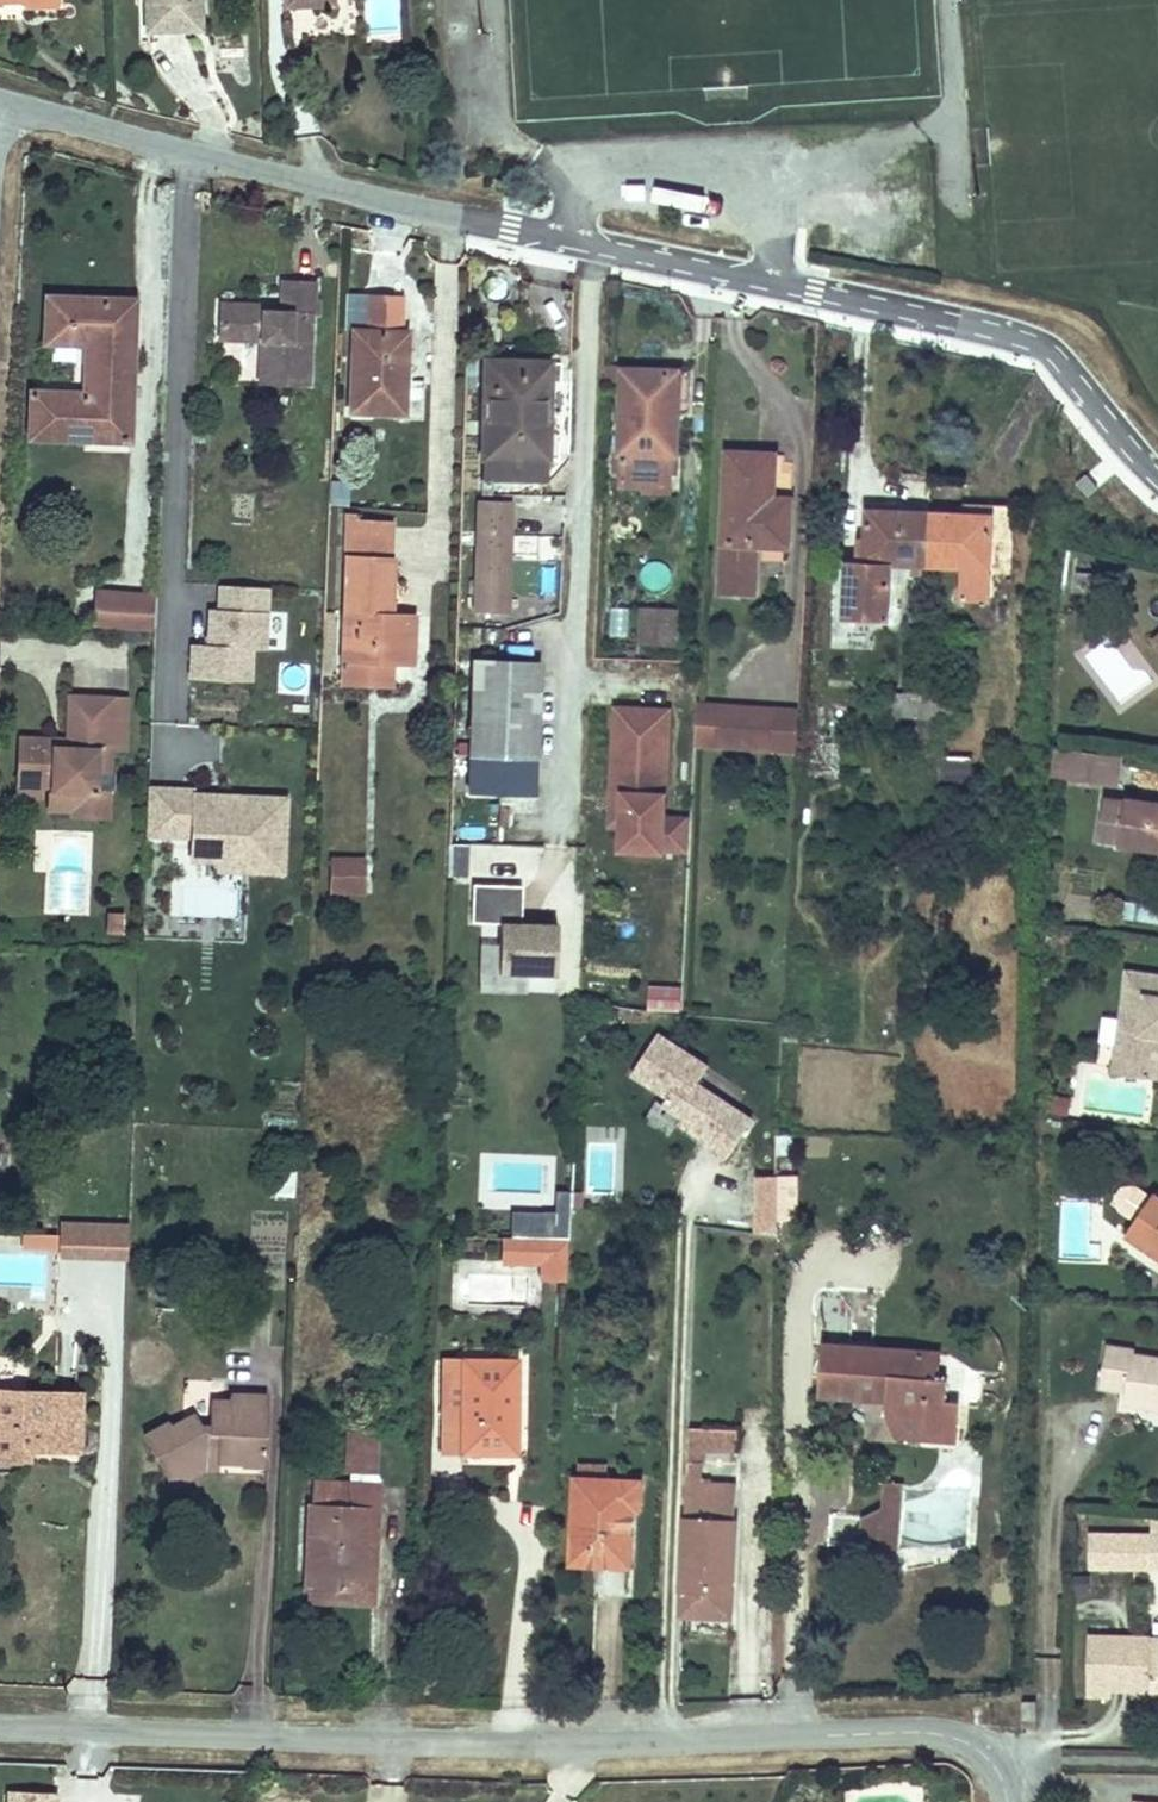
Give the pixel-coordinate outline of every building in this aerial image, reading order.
[(157,30),(182,30),(181,0),(194,0),(156,0),(157,30)] [(203,0),(194,0),(181,0),(182,30),(204,29),(203,0)] [(308,383),(310,316),(313,316),(313,300),(314,283),(284,282),(283,313),(266,313),(266,307),(222,305),(221,338),(263,340),(261,381),(308,383)] [(405,375),(407,333),(401,333),(403,298),(366,296),(364,331),(354,331),(350,412),(397,413),(399,374),(405,375)] [(129,442),(134,300),(47,297),(45,343),(87,344),(85,394),(31,392),(30,438),(129,442)] [(551,359),(485,357),(482,493),(492,493),(492,476),(547,477),(551,359)] [(676,455),(678,412),(668,412),(670,371),(623,370),(621,411),(621,422),(620,453),(619,473),(671,475),(672,455),(676,455)] [(678,412),(680,372),(670,371),(668,412),(678,412)] [(789,547),(791,507),(773,506),(775,454),(727,452),(721,594),(755,596),(757,546),(789,547)] [(671,495),(671,475),(619,473),(619,474),(618,489),(643,490),(643,495),(671,495)] [(1099,487),(1087,474),(1077,483),(1089,497),(1099,487)] [(17,500),(17,483),(8,482),(7,500),(17,500)] [(791,507),(791,496),(773,495),(773,506),(791,507)] [(915,507),(915,498),(863,496),(863,504),(915,507)] [(1008,577),(1013,499),(959,497),(958,509),(989,510),(987,576),(1008,577)] [(480,501),(476,609),(507,611),(510,502),(480,501)] [(924,560),(926,507),(915,507),(863,504),(860,556),(843,555),(840,613),(885,615),(887,558),(907,559),(919,560),(924,560)] [(987,576),(989,510),(958,509),(926,507),(924,560),(958,561),(957,593),(986,594),(987,576)] [(390,629),(390,616),(392,560),(389,560),(390,524),(355,523),(355,515),(347,514),(343,661),(413,663),(414,629),(390,629)] [(919,571),(919,560),(907,559),(907,570),(919,571)] [(271,587),(219,584),(218,605),(205,610),(203,648),(188,647),(186,686),(257,689),(258,654),(268,655),(271,587)] [(151,632),(155,596),(95,591),(92,626),(151,632)] [(677,646),(679,610),(641,609),(639,644),(677,646)] [(414,629),(414,617),(390,616),(390,629),(414,629)] [(534,758),(539,663),(476,660),(470,791),(533,794),(533,784),(520,775),(521,758),(534,758)] [(392,686),(392,663),(343,661),(342,685),(392,686)] [(900,717),(902,694),(888,693),(887,716),(900,717)] [(920,718),(922,695),(902,694),(900,717),(920,718)] [(941,719),(942,696),(922,695),(920,718),(941,719)] [(954,720),(956,697),(942,696),(941,719),(954,720)] [(97,793),(98,770),(109,770),(110,749),(112,699),(71,697),(68,747),(54,746),(54,740),(21,739),(19,790),(42,791),(50,792),(50,798),(73,799),(72,815),(107,817),(108,793),(97,793)] [(128,750),(131,700),(112,699),(110,749),(128,750)] [(774,750),(776,709),(698,704),(696,745),(774,750)] [(797,751),(799,710),(776,709),(774,750),(797,751)] [(664,818),(668,712),(617,710),(615,751),(625,752),(622,826),(621,851),(662,853),(662,848),(664,818)] [(1062,780),(1066,750),(1054,748),(1050,778),(1062,780)] [(1118,787),(1122,757),(1066,750),(1062,780),(1118,787)] [(622,826),(625,752),(615,751),(612,826),(622,826)] [(533,784),(534,758),(521,758),(520,775),(533,784)] [(972,796),(973,759),(941,758),(941,796),(972,796)] [(196,790),(148,788),(146,836),(194,838),(193,850),(244,852),(243,872),(285,874),(289,798),(223,795),(223,801),(196,800),(196,794),(196,790)] [(42,805),(42,791),(19,790),(18,804),(42,805)] [(72,814),(73,799),(50,798),(49,813),(72,814)] [(1127,799),(1126,802),(1105,799),(1099,840),(1120,843),(1120,846),(1157,851),(1157,803),(1127,799)] [(686,849),(687,819),(664,818),(662,848),(686,849)] [(467,846),(450,845),(450,873),(466,873),(467,846)] [(243,872),(244,852),(193,850),(193,861),(220,862),(219,871),(243,872)] [(350,880),(350,860),(333,859),(332,892),(362,892),(362,880),(350,880)] [(362,880),(363,860),(350,860),(350,880),(362,880)] [(555,994),(557,925),(521,923),(522,887),(473,885),(471,922),(482,923),(480,991),(555,994)] [(123,935),(124,914),(110,913),(108,934),(123,935)] [(1157,1072),(1157,976),(1128,972),(1113,1073),(1157,1079),(1157,1072)] [(681,989),(648,989),(648,1011),(681,1011),(681,989)] [(799,1043),(800,1028),(785,1027),(784,1042),(799,1043)] [(658,1034),(632,1073),(668,1096),(663,1103),(683,1116),(716,1138),(709,1147),(726,1159),(752,1120),(697,1084),(708,1067),(658,1034)] [(1068,1116),(1070,1098),(1055,1096),(1052,1114),(1068,1116)] [(716,1138),(683,1116),(679,1123),(711,1144),(716,1138)] [(777,1221),(778,1179),(758,1179),(756,1235),(776,1236),(777,1221)] [(799,1180),(778,1179),(777,1221),(797,1222),(799,1180)] [(1155,1192),(1152,1197),(1137,1187),(1129,1187),(1123,1188),(1116,1197),(1118,1204),(1120,1211),(1135,1221),(1125,1236),(1157,1259),(1157,1194),(1155,1192)] [(46,1249),(47,1236),(27,1235),(27,1248),(46,1249)] [(567,1281),(569,1238),(503,1237),(502,1261),(544,1262),(543,1280),(567,1281)] [(946,1379),(924,1377),(926,1352),(825,1345),(821,1393),(889,1398),(887,1415),(921,1418),(920,1433),(955,1436),(957,1401),(945,1400),(946,1379)] [(1135,1355),(1136,1351),(1108,1346),(1102,1387),(1128,1392),(1126,1401),(1139,1403),(1139,1400),(1157,1403),(1157,1359),(1135,1355)] [(940,1378),(942,1354),(926,1352),(924,1377),(940,1378)] [(508,1453),(508,1426),(516,1426),(517,1361),(464,1361),(463,1408),(444,1407),(443,1452),(508,1453)] [(463,1408),(464,1361),(444,1361),(444,1407),(463,1408)] [(81,1394),(0,1391),(0,1458),(18,1459),(18,1448),(79,1451),(81,1394)] [(207,1453),(218,1451),(217,1460),(219,1460),(241,1461),(241,1464),(265,1465),(268,1397),(230,1396),(230,1402),(212,1401),(211,1427),(203,1428),(196,1416),(172,1428),(170,1424),(145,1437),(168,1480),(207,1459),(204,1454),(207,1453)] [(1139,1400),(1139,1403),(1126,1401),(1126,1405),(1157,1410),(1157,1403),(1139,1400)] [(920,1433),(921,1418),(887,1415),(897,1440),(954,1444),(955,1436),(920,1433)] [(738,1450),(738,1430),(690,1428),(688,1462),(704,1463),(704,1449),(738,1450)] [(381,1509),(382,1483),(379,1474),(380,1433),(346,1431),(344,1472),(350,1472),(350,1481),(349,1481),(347,1508),(366,1509),(362,1592),(307,1589),(307,1602),(374,1605),(379,1509),(381,1509)] [(219,1472),(219,1460),(217,1460),(218,1451),(207,1453),(204,1454),(207,1459),(168,1480),(173,1490),(207,1472),(219,1472)] [(731,1617),(737,1488),(714,1487),(714,1483),(703,1482),(704,1463),(688,1462),(688,1467),(687,1486),(681,1615),(731,1617)] [(606,1481),(607,1465),(580,1464),(579,1479),(606,1481)] [(687,1486),(688,1467),(678,1467),(677,1486),(687,1486)] [(444,1484),(443,1470),(431,1470),(431,1484),(444,1484)] [(362,1592),(366,1509),(347,1508),(349,1481),(312,1479),(307,1589),(362,1592)] [(630,1555),(632,1509),(638,1509),(640,1482),(606,1481),(579,1479),(576,1479),(573,1563),(596,1564),(596,1554),(630,1555)] [(896,1552),(902,1483),(885,1482),(882,1510),(865,1518),(862,1549),(896,1552)] [(1151,1549),(1157,1549),(1157,1536),(1151,1536),(1090,1536),(1090,1567),(1151,1567),(1151,1549)] [(630,1566),(630,1555),(596,1554),(596,1564),(630,1566)] [(1090,1593),(1090,1576),(1072,1576),(1071,1593),(1090,1593)] [(1111,1692),(1112,1637),(1088,1636),(1087,1696),(1111,1696),(1111,1692)] [(1131,1693),(1132,1637),(1112,1637),(1111,1692),(1131,1693)] [(1132,1637),(1131,1693),(1131,1696),(1151,1697),(1151,1690),(1157,1690),(1157,1638),(1132,1637)] [(1036,1701),(1022,1702),(1023,1719),(1036,1719),(1036,1701)] [(56,1795),(11,1793),(10,1801),(56,1801),(56,1795)]
